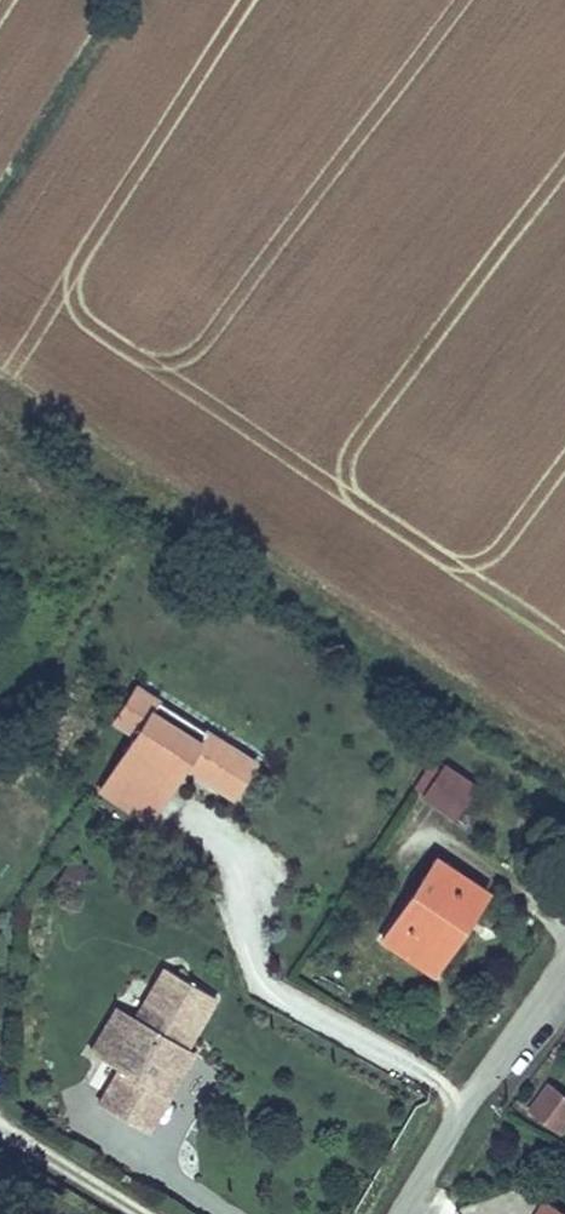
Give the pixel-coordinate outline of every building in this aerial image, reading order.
[(114,722),(136,736),(100,791),(149,823),(184,768),(232,800),(255,766),(227,748),(220,759),(199,745),(206,734),(157,703),(150,714),(129,700),(114,722)] [(227,748),(206,734),(199,745),(220,759),(227,748)] [(449,771),(428,801),(455,817),(475,788),(449,771)] [(435,972),(492,891),(439,855),(383,937),(435,972)] [(158,1092),(184,1048),(214,998),(164,968),(135,1018),(108,1062),(119,1069),(96,1105),(144,1134),(166,1098),(158,1092)] [(108,1062),(135,1018),(116,1007),(90,1051),(108,1062)] [(166,1098),(193,1053),(184,1048),(158,1092),(166,1098)] [(548,1087),(530,1114),(564,1138),(564,1099),(548,1087)] [(548,1200),(539,1213),(564,1213),(564,1211),(548,1200)]
